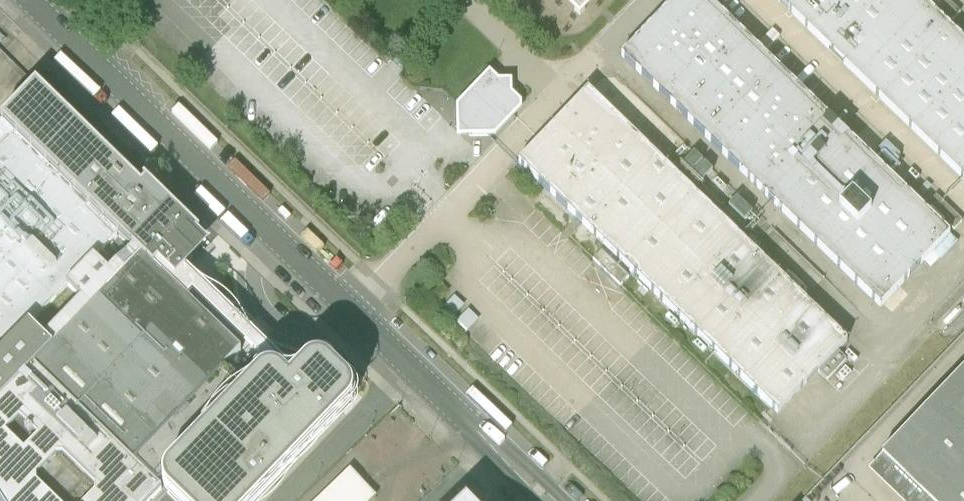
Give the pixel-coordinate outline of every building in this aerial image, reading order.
[(580,16),(596,0),(564,0),(580,16)] [(621,56),(881,306),(950,234),(707,0),(676,0),(621,56)] [(963,180),(963,41),(921,0),(777,0),(963,180)] [(490,71),(457,106),(457,138),(496,137),(522,109),(522,103),(513,94),(512,81),(499,81),(490,71)] [(2,121),(2,122),(119,234),(133,247),(154,268),(158,263),(176,281),(187,270),(172,255),(177,251),(178,252),(181,249),(195,245),(198,244),(200,241),(200,238),(165,204),(166,203),(146,184),(142,187),(36,85),(2,121)] [(588,91),(519,162),(778,412),(848,341),(588,91)] [(119,234),(2,122),(0,125),(0,357),(30,326),(68,287),(95,259),(119,234)] [(82,301),(44,340),(53,348),(35,368),(131,460),(226,368),(241,352),(187,300),(154,268),(133,247),(109,273),(82,301)] [(95,259),(68,287),(82,301),(109,273),(95,259)] [(164,480),(163,486),(164,491),(166,496),(171,500),(263,500),(351,409),(353,404),(354,399),(353,394),(350,388),(329,368),(321,364),(315,364),(307,368),(299,374),(296,375),(187,270),(176,281),(158,263),(154,268),(187,300),(193,294),(270,368),(248,390),(166,475),(164,480)] [(35,368),(53,348),(44,340),(30,326),(0,357),(0,403),(35,368)] [(0,500),(151,500),(162,490),(158,487),(131,460),(35,368),(0,403),(0,500)] [(248,390),(226,368),(131,460),(158,487),(164,480),(166,475),(248,390)] [(868,471),(899,500),(963,500),(963,371),(868,471)] [(333,481),(324,471),(293,500),(312,500),(333,481)] [(318,500),(372,500),(375,497),(350,471),(318,500)]
